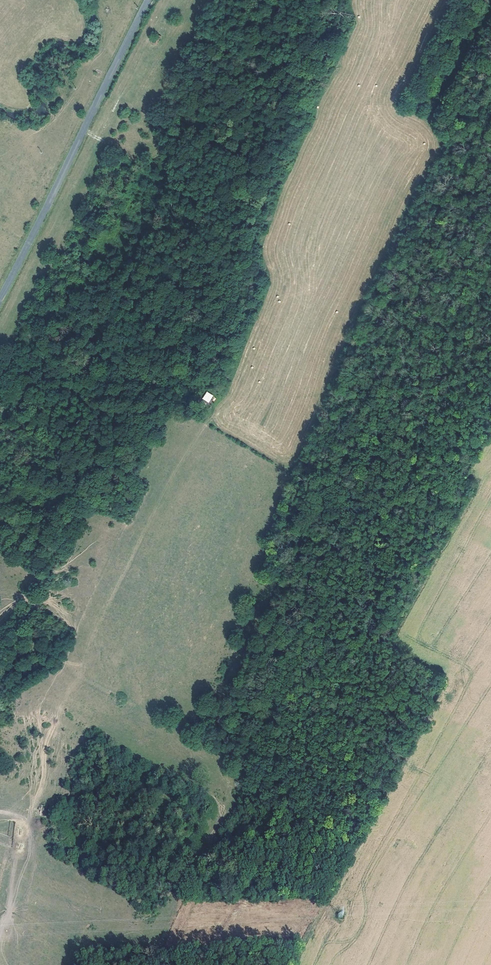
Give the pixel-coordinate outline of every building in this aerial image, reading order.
[(157,46),(161,36),(154,33),(150,43),(157,46)] [(97,69),(94,76),(99,78),(102,71),(97,69)] [(208,403),(213,396),(207,391),(202,398),(208,403)] [(40,669),(42,673),(55,666),(52,663),(40,669)]
